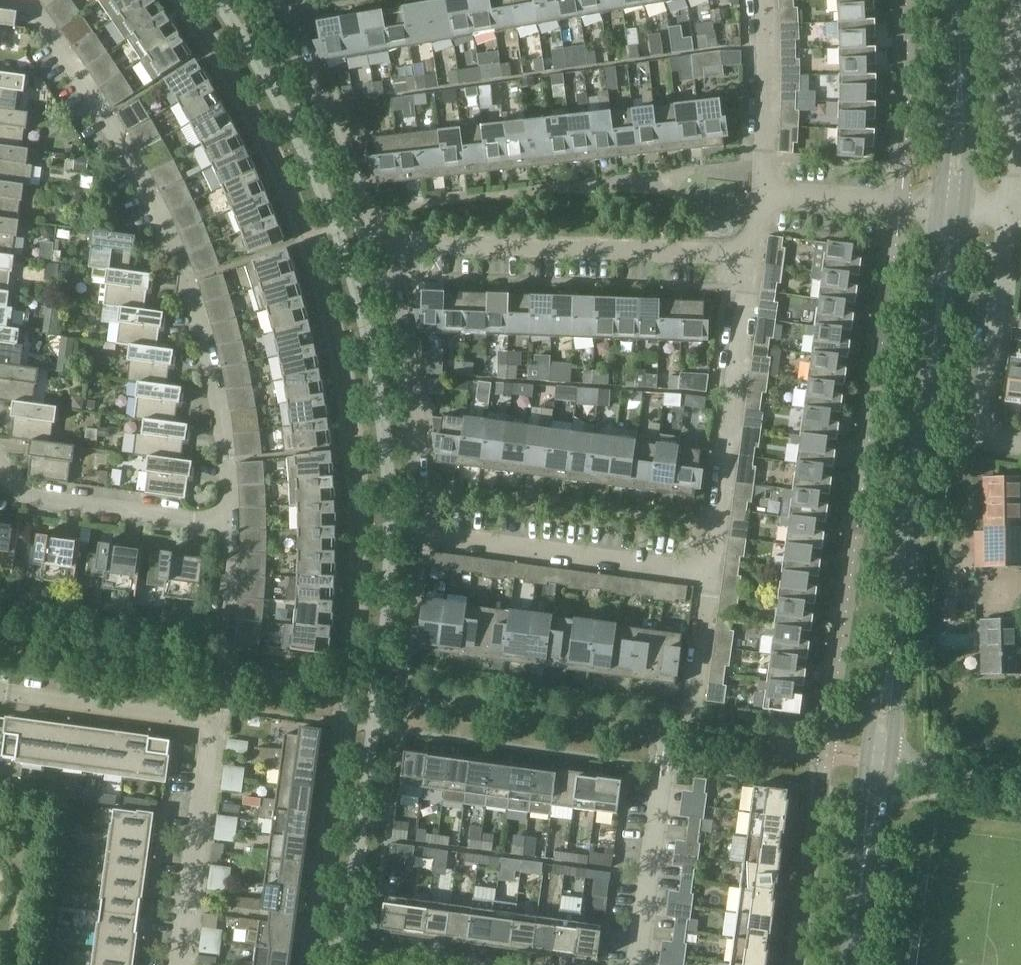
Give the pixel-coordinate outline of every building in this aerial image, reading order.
[(122,14),(142,0),(100,0),(113,20),(122,14)] [(128,39),(135,34),(165,14),(166,13),(158,1),(157,2),(155,0),(142,0),(122,14),(113,20),(127,40),(128,39)] [(452,36),(454,36),(447,0),(442,0),(425,3),(432,40),(431,40),(432,44),(433,44),(452,36)] [(454,36),(452,36),(453,40),(455,40),(473,33),(475,32),(469,0),(447,0),(454,36)] [(475,32),(473,33),(474,36),(476,36),(495,29),(496,28),(491,0),(469,0),(475,32)] [(496,28),(495,29),(495,33),(497,32),(516,25),(517,25),(512,0),(491,0),(496,28)] [(517,25),(516,25),(517,29),(518,29),(537,22),(539,21),(535,0),(512,0),(517,25)] [(539,21),(537,22),(538,25),(540,25),(559,18),(560,17),(557,0),(535,0),(539,21)] [(560,17),(559,18),(559,22),(561,21),(580,14),(581,14),(579,0),(557,0),(560,17)] [(581,14),(580,14),(581,18),(582,18),(601,10),(603,10),(601,0),(579,0),(581,14)] [(603,10),(601,10),(602,14),(603,14),(622,7),(624,6),(623,0),(601,0),(603,10)] [(622,7),(623,11),(625,10),(644,3),(645,3),(645,0),(623,0),(624,6),(622,7)] [(795,0),(779,0),(780,9),(795,8),(795,0)] [(842,21),(842,22),(871,20),(871,11),(876,10),(875,0),(837,0),(838,12),(841,12),(842,21)] [(425,3),(404,7),(411,43),(410,44),(410,48),(412,47),(431,40),(432,40),(425,3)] [(404,7),(383,10),(390,47),(388,47),(389,51),(391,51),(410,44),(411,43),(404,7)] [(62,26),(79,15),(74,8),(58,20),(62,26)] [(19,12),(0,9),(0,25),(16,27),(19,12)] [(383,10),(361,14),(369,51),(367,51),(368,55),(369,55),(388,47),(390,47),(383,10)] [(179,35),(179,34),(180,34),(172,21),(170,22),(165,14),(135,34),(128,39),(142,59),(179,35)] [(361,14),(340,18),(347,54),(346,55),(346,59),(348,58),(367,51),(369,51),(361,14)] [(327,62),(346,55),(347,54),(340,18),(318,22),(322,42),(316,42),(323,58),(324,58),(325,62),(327,62)] [(842,39),(843,48),(872,48),(872,47),(872,38),(877,38),(876,19),(871,20),(842,22),(842,21),(838,21),(839,39),(842,39)] [(76,46),(92,35),(88,28),(72,39),(76,46)] [(649,35),(652,56),(664,54),(661,33),(649,35)] [(717,34),(698,37),(700,49),(719,46),(717,34)] [(193,55),(185,42),(184,43),(179,35),(142,59),(140,60),(154,81),(162,76),(193,57),(192,55),(193,55)] [(693,37),(671,40),(673,53),(694,50),(693,37)] [(781,40),(782,50),(797,50),(797,40),(781,40)] [(638,45),(629,46),(631,59),(640,58),(638,45)] [(631,59),(629,46),(620,47),(621,60),(631,59)] [(843,66),(843,74),(843,75),(872,75),(872,74),(872,66),(877,66),(877,47),(872,47),(872,48),(843,48),(839,48),(840,66),(843,66)] [(89,65),(106,54),(101,48),(85,59),(89,65)] [(572,49),(564,50),(565,56),(567,68),(575,67),(572,49)] [(798,59),(797,50),(782,50),(782,59),(798,59)] [(588,65),(597,64),(595,51),(586,52),(588,65)] [(721,52),(692,55),(694,67),(695,79),(705,78),(704,68),(723,66),(721,52)] [(683,69),(693,67),(694,67),(692,55),(682,57),(683,69)] [(565,56),(553,58),(555,70),(567,68),(565,56)] [(545,71),(543,58),(534,59),(536,73),(545,71)] [(179,102),(210,83),(211,82),(203,69),(202,70),(196,61),(166,81),(179,102)] [(510,63),(501,64),(503,77),(512,76),(510,63)] [(503,77),(501,64),(492,66),(494,79),(503,77)] [(103,85),(119,74),(115,68),(98,78),(103,85)] [(467,69),(458,70),(460,83),(469,82),(467,69)] [(616,69),(606,71),(608,82),(618,81),(616,69)] [(460,83),(458,70),(449,72),(451,85),(460,83)] [(20,112),(20,111),(23,92),(25,92),(27,76),(0,72),(0,109),(20,112)] [(563,74),(552,76),(553,85),(565,83),(563,74)] [(843,92),(842,101),(842,102),(872,103),(872,102),(872,93),(877,93),(877,74),(872,74),(872,75),(843,75),(843,74),(840,74),(839,92),(843,92)] [(425,75),(416,76),(418,89),(427,88),(425,75)] [(418,89),(416,76),(407,78),(409,91),(418,89)] [(534,78),(522,80),(523,87),(535,85),(534,78)] [(382,81),(373,82),(375,96),(384,94),(382,81)] [(375,96),(373,82),(364,84),(366,97),(375,96)] [(179,102),(191,123),(222,105),(222,104),(224,104),(216,91),(215,92),(210,83),(179,102)] [(345,100),(354,99),(352,85),(343,87),(345,100)] [(491,86),(479,87),(480,98),(492,97),(491,86)] [(466,97),(479,96),(478,87),(465,88),(466,97)] [(116,106),(132,95),(128,88),(112,99),(116,106)] [(456,90),(444,92),(446,103),(457,101),(457,97),(456,90)] [(644,107),(633,109),(638,152),(637,152),(637,156),(639,156),(659,150),(654,106),(652,91),(642,92),(644,107)] [(782,91),(782,100),(797,101),(798,91),(782,91)] [(426,94),(413,96),(415,106),(427,104),(426,94)] [(581,114),(569,116),(573,159),(573,163),(574,163),(575,163),(594,157),(595,157),(590,113),(588,98),(588,94),(579,95),(581,114)] [(413,96),(394,98),(395,110),(404,109),(405,117),(416,116),(415,106),(413,96)] [(599,97),(588,98),(590,113),(595,157),(594,157),(595,161),(596,161),(616,155),(616,154),(612,111),(601,112),(599,97)] [(719,99),(697,101),(702,145),(701,145),(702,149),(703,149),(723,143),(723,146),(725,146),(724,136),(728,136),(726,119),(722,119),(719,99)] [(797,110),(797,101),(782,100),(781,110),(797,110)] [(697,101),(676,104),(681,147),(680,147),(680,151),(682,151),(701,145),(702,145),(697,101)] [(877,102),(872,102),(872,103),(842,102),(842,101),(839,101),(839,119),(842,119),(841,128),(841,129),(871,130),(871,129),(871,120),(876,121),(877,102)] [(676,104),(654,106),(659,150),(659,154),(661,153),(680,147),(681,147),(676,104)] [(222,105),(191,123),(202,144),(234,127),(234,126),(235,126),(228,113),(227,113),(222,105)] [(23,149),(23,148),(25,129),(27,129),(30,113),(20,111),(20,112),(0,109),(0,146),(23,149)] [(618,158),(637,152),(638,152),(633,109),(612,111),(616,154),(616,155),(616,158),(618,158)] [(132,130),(148,120),(144,113),(127,123),(132,130)] [(569,116),(547,118),(552,162),(551,162),(552,166),(553,165),(573,159),(569,116)] [(60,118),(50,117),(49,126),(58,128),(60,118)] [(532,168),(551,162),(552,162),(547,118),(526,121),(531,164),(530,164),(530,168),(532,168)] [(510,170),(530,164),(531,164),(526,121),(504,123),(509,166),(508,167),(509,170),(510,170)] [(489,173),(508,167),(509,166),(504,123),(483,125),(488,169),(487,169),(487,173),(489,173)] [(467,175),(487,169),(488,169),(483,125),(461,128),(466,171),(465,171),(466,175),(467,175)] [(202,144),(213,165),(246,149),(245,149),(247,148),(240,135),(239,135),(234,127),(202,144)] [(446,177),(465,171),(466,171),(461,128),(440,130),(445,174),(444,174),(444,178),(446,177)] [(876,130),(871,129),(871,130),(841,129),(841,128),(838,128),(837,146),(840,146),(840,156),(874,159),(874,157),(869,157),(870,148),(875,148),(876,130)] [(440,130),(418,133),(423,176),(422,176),(423,180),(424,180),(444,174),(445,174),(440,130)] [(143,150),(160,140),(156,133),(139,143),(143,150)] [(414,133),(397,135),(402,178),(401,179),(401,182),(403,182),(422,176),(423,176),(418,133),(415,133),(414,133)] [(375,137),(363,139),(371,158),(378,174),(379,174),(380,185),(382,185),(401,179),(402,178),(397,135),(375,137)] [(779,153),(795,154),(795,143),(779,142),(779,153)] [(25,186),(31,186),(34,165),(28,165),(30,149),(23,148),(23,149),(0,146),(0,182),(25,186)] [(246,149),(213,165),(224,187),(256,172),(256,171),(258,171),(251,157),(250,158),(246,149)] [(153,169),(171,160),(167,153),(150,162),(153,169)] [(76,156),(74,170),(87,171),(89,158),(76,156)] [(262,180),(260,181),(256,172),(224,187),(233,209),(266,195),(266,194),(268,194),(262,180)] [(164,189),(181,181),(178,174),(160,182),(164,189)] [(18,221),(18,220),(21,201),(23,201),(25,186),(0,182),(0,218),(18,221)] [(173,210),(191,202),(188,194),(170,202),(173,210)] [(272,203),(270,204),(266,195),(233,209),(242,231),(276,218),(276,217),(277,217),(272,203)] [(182,230),(200,223),(197,215),(179,223),(182,230)] [(18,220),(18,221),(0,218),(0,255),(13,257),(13,256),(16,236),(18,237),(20,220),(18,220)] [(284,241),(286,240),(281,226),(279,227),(276,218),(242,231),(251,254),(285,242),(284,241)] [(41,233),(45,238),(49,238),(53,235),(54,231),(50,226),(45,225),(41,228),(41,233)] [(90,268),(108,270),(108,269),(130,272),(132,252),(135,252),(136,243),(137,236),(93,230),(90,246),(93,247),(90,266),(90,268)] [(769,235),(768,246),(783,248),(784,237),(769,235)] [(191,251),(209,244),(206,237),(188,244),(191,251)] [(823,272),(826,272),(826,271),(855,275),(855,276),(860,277),(863,258),(858,257),(859,248),(864,249),(864,248),(817,242),(813,270),(823,272)] [(53,262),(60,263),(62,251),(54,250),(53,262)] [(253,288),(296,275),(296,274),(297,274),(292,260),(291,260),(288,250),(254,262),(246,265),(253,288)] [(8,292),(11,272),(13,272),(16,256),(13,256),(13,257),(0,255),(0,291),(8,292)] [(199,273),(217,266),(215,259),(196,265),(199,273)] [(50,277),(58,278),(59,264),(51,264),(50,277)] [(72,266),(61,264),(60,275),(71,276),(72,266)] [(94,268),(93,276),(107,278),(106,285),(108,285),(105,304),(105,306),(120,308),(120,307),(145,311),(145,310),(148,290),(150,291),(151,281),(152,275),(130,272),(108,269),(108,270),(94,268)] [(851,302),(851,303),(857,304),(859,285),(854,285),(855,276),(855,275),(826,271),(826,272),(823,272),(813,270),(812,270),(811,280),(821,281),(819,299),(822,299),(822,298),(851,302)] [(260,310),(268,308),(303,299),(303,298),(304,298),(300,283),(298,284),(296,275),(253,288),(260,310)] [(763,281),(762,289),(777,292),(779,283),(763,281)] [(208,302),(227,296),(225,288),(206,294),(208,302)] [(776,302),(777,292),(762,289),(760,300),(776,302)] [(8,292),(0,291),(0,327),(7,328),(10,308),(9,308),(11,292),(8,292)] [(446,292),(423,291),(422,311),(417,311),(421,328),(422,333),(423,333),(443,330),(444,329),(446,292)] [(445,333),(465,330),(466,330),(467,293),(446,292),(444,329),(443,330),(443,333),(445,333)] [(489,294),(467,293),(466,330),(465,330),(465,334),(466,334),(486,331),(487,331),(489,294)] [(488,335),(508,332),(509,332),(510,294),(489,294),(487,331),(486,331),(486,335),(488,335)] [(510,336),(530,333),(532,295),(510,294),(509,332),(508,332),(508,336),(510,336)] [(531,337),(551,334),(552,333),(553,296),(532,295),(530,333),(529,337),(531,337)] [(553,337),(573,334),(574,334),(575,297),(553,296),(552,333),(551,334),(551,337),(553,337)] [(597,298),(575,297),(574,334),(573,334),(573,338),(574,338),(594,335),(595,335),(597,298)] [(596,339),(616,336),(617,336),(618,299),(597,298),(595,335),(594,335),(594,339),(596,339)] [(815,326),(818,327),(819,326),(848,330),(848,331),(853,331),(855,313),(850,312),(851,303),(851,302),(822,298),(822,299),(821,308),(818,308),(815,326)] [(65,301),(46,299),(44,315),(63,317),(65,301)] [(303,299),(268,308),(274,332),(309,323),(309,322),(311,322),(307,308),(305,308),(303,299)] [(617,340),(638,337),(640,299),(618,299),(617,336),(616,336),(616,340),(617,340)] [(639,341),(659,338),(660,338),(661,300),(640,299),(638,337),(637,341),(639,341)] [(661,342),(681,339),(682,338),(683,301),(661,300),(660,338),(659,338),(659,341),(661,342)] [(705,302),(683,301),(682,338),(681,339),(681,342),(682,342),(702,339),(702,343),(704,343),(704,339),(708,339),(709,322),(704,322),(705,302)] [(118,344),(130,346),(130,345),(158,349),(158,348),(159,341),(160,328),(162,329),(164,319),(165,313),(145,310),(145,311),(120,307),(120,308),(118,323),(121,323),(118,343),(118,342),(118,343),(118,344)] [(215,323),(234,318),(232,310),(213,315),(215,323)] [(274,332),(280,355),(315,347),(315,346),(316,346),(313,332),(311,332),(309,323),(274,332)] [(760,323),(759,337),(772,339),(780,340),(782,325),(760,323)] [(846,340),(848,331),(848,330),(819,326),(818,327),(815,326),(808,325),(807,335),(814,336),(811,354),(815,354),(815,353),(844,357),(844,358),(849,359),(852,340),(846,340)] [(22,367),(22,366),(24,346),(19,345),(21,329),(7,328),(0,327),(0,364),(22,367)] [(221,345),(240,340),(238,332),(219,337),(221,345)] [(75,339),(62,337),(61,343),(74,345),(75,339)] [(756,337),(754,346),(771,348),(772,339),(759,337),(756,337)] [(159,341),(158,348),(168,349),(169,342),(159,341)] [(105,342),(104,349),(117,351),(118,344),(118,343),(105,342)] [(128,382),(138,383),(139,382),(168,386),(170,366),(173,366),(174,357),(175,350),(168,349),(158,348),(158,349),(130,345),(130,346),(128,361),(131,361),(128,380),(128,382)] [(754,346),(753,354),(770,356),(771,348),(754,346)] [(315,347),(280,355),(285,378),(320,372),(320,371),(321,371),(318,356),(317,356),(315,347)] [(808,381),(811,381),(840,385),(845,386),(848,368),(843,367),(844,358),(844,357),(815,353),(815,354),(813,363),(810,362),(808,381)] [(226,367),(245,363),(243,355),(224,359),(226,367)] [(444,361),(435,360),(434,374),(443,374),(444,361)] [(455,375),(464,376),(465,362),(456,362),(455,375)] [(474,363),(465,362),(464,376),(474,376),(474,363)] [(1013,362),(1008,397),(1020,399),(1020,363),(1013,362)] [(14,403),(14,402),(34,405),(34,404),(36,384),(39,385),(41,368),(22,366),(22,367),(0,364),(0,401),(14,403)] [(498,378),(507,378),(508,365),(499,365),(498,378)] [(517,366),(508,365),(507,378),(516,379),(517,366)] [(541,380),(550,381),(551,368),(542,367),(541,380)] [(560,368),(551,368),(550,381),(560,382),(560,368)] [(584,383),(593,384),(594,371),(585,370),(584,383)] [(603,371),(594,371),(593,384),(602,384),(603,371)] [(320,372),(285,378),(289,402),(324,396),(326,395),(323,381),(322,381),(320,372)] [(627,386),(637,387),(637,373),(628,373),(627,386)] [(646,374),(637,373),(637,387),(645,387),(646,374)] [(680,376),(680,389),(688,390),(707,392),(710,374),(680,373),(680,376)] [(670,389),(680,389),(680,376),(671,376),(670,389)] [(230,389),(250,385),(248,377),(229,381),(230,389)] [(453,380),(452,389),(468,390),(469,381),(453,380)] [(804,408),(807,409),(807,408),(837,412),(837,413),(842,413),(844,395),(839,394),(840,385),(811,381),(810,390),(807,390),(804,408)] [(139,382),(138,383),(136,398),(139,398),(136,418),(135,418),(135,419),(144,420),(176,424),(176,423),(179,403),(181,404),(182,394),(183,388),(168,386),(139,382)] [(492,384),(479,382),(478,389),(491,390),(492,384)] [(497,382),(496,394),(512,395),(512,394),(513,383),(497,382)] [(513,383),(512,394),(532,397),(533,392),(534,385),(534,384),(513,383)] [(556,386),(555,400),(564,401),(577,402),(578,388),(565,387),(556,386)] [(599,399),(600,389),(584,388),(584,398),(599,399)] [(599,399),(599,406),(610,407),(611,390),(600,389),(599,399)] [(631,391),(631,399),(643,400),(643,392),(631,391)] [(748,391),(747,399),(763,401),(764,393),(748,391)] [(665,406),(681,407),(682,394),(665,393),(665,406)] [(687,395),(685,406),(695,408),(696,396),(687,395)] [(73,396),(71,408),(83,409),(85,398),(73,396)] [(289,402),(292,426),(328,421),(328,420),(330,420),(327,405),(326,406),(324,396),(289,402)] [(761,411),(763,401),(747,399),(746,409),(761,411)] [(89,400),(88,408),(95,409),(96,401),(89,400)] [(234,411),(253,408),(252,400),(233,403),(234,411)] [(11,439),(31,441),(31,440),(51,443),(54,423),(56,423),(58,407),(34,404),(34,405),(14,402),(14,403),(12,417),(14,417),(11,439)] [(523,471),(523,474),(524,474),(524,475),(545,473),(546,473),(551,430),(554,410),(543,408),(540,429),(530,427),(524,471),(523,471)] [(833,439),(833,440),(838,441),(841,422),(835,422),(837,413),(837,412),(807,408),(807,409),(806,418),(803,417),(801,434),(804,435),(833,439)] [(466,419),(443,416),(443,418),(433,417),(437,452),(439,452),(437,463),(439,463),(459,462),(460,462),(466,419)] [(502,468),(501,471),(502,472),(503,472),(523,471),(524,471),(530,427),(531,419),(510,416),(508,424),(503,468),(502,468)] [(460,466),(480,465),(481,465),(487,421),(466,419),(460,462),(459,462),(459,466),(460,466)] [(142,456),(149,457),(149,456),(182,461),(182,460),(185,440),(187,441),(188,431),(189,425),(176,423),(176,424),(144,420),(142,434),(137,434),(134,455),(142,456)] [(328,421),(292,426),(292,427),(283,428),(285,451),(295,450),(331,446),(331,445),(333,445),(331,430),(329,430),(328,421)] [(508,424),(487,421),(481,465),(480,465),(480,469),(482,469),(502,468),(503,468),(508,424)] [(647,443),(637,442),(631,485),(630,485),(630,489),(631,489),(652,488),(653,488),(658,445),(660,435),(661,424),(649,422),(647,443)] [(238,433),(257,430),(256,423),(237,425),(238,433)] [(566,476),(566,480),(567,480),(587,479),(588,479),(594,436),(595,425),(584,424),(582,434),(573,433),(567,476),(566,476)] [(100,436),(108,437),(109,428),(101,427),(100,436)] [(86,428),(85,440),(97,441),(99,429),(86,428)] [(610,486),(630,485),(631,485),(637,442),(638,432),(617,429),(616,439),(610,482),(609,482),(608,486),(610,486)] [(573,433),(551,430),(546,473),(545,473),(544,477),(546,477),(566,476),(567,476),(573,433)] [(797,463),(800,463),(800,462),(829,466),(829,467),(834,468),(837,450),(832,449),(833,440),(833,439),(804,435),(801,434),(794,433),(792,444),(799,444),(797,463)] [(653,492),(673,491),(674,491),(680,448),(681,437),(660,435),(658,445),(653,488),(652,488),(651,492),(653,492)] [(616,439),(594,436),(588,479),(587,479),(587,483),(589,483),(609,482),(610,482),(616,439)] [(76,446),(51,443),(31,440),(31,441),(30,456),(32,456),(29,477),(69,483),(72,462),(74,462),(76,446)] [(741,445),(740,454),(755,456),(757,447),(741,445)] [(240,456),(260,454),(259,446),(240,448),(240,456)] [(702,451),(680,448),(674,491),(673,491),(673,495),(674,495),(694,494),(694,497),(696,498),(697,488),(701,488),(703,471),(699,471),(702,451)] [(289,481),(298,481),(334,479),(334,478),(335,478),(334,463),(333,463),(332,453),(287,457),(289,481)] [(754,466),(755,456),(740,454),(738,464),(754,466)] [(149,456),(149,457),(147,472),(149,472),(147,492),(146,491),(146,493),(186,499),(189,477),(191,478),(192,468),(193,468),(193,462),(182,460),(182,461),(149,456)] [(828,476),(829,467),(829,466),(800,462),(800,463),(799,472),(796,472),(793,489),(826,494),(826,495),(831,495),(833,477),(828,476)] [(101,470),(99,483),(106,484),(108,471),(101,470)] [(114,470),(112,484),(120,485),(122,471),(114,470)] [(243,485),(262,483),(262,475),(242,477),(243,485)] [(985,478),(986,548),(975,548),(975,567),(986,567),(986,566),(1020,565),(1020,477),(985,478)] [(291,505),(299,505),(335,503),(337,503),(336,488),(334,488),(334,479),(298,481),(289,481),(290,505),(291,505)] [(754,484),(736,482),(735,493),(753,496),(754,484)] [(785,498),(782,516),(783,516),(822,521),(822,522),(827,523),(830,504),(824,504),(826,495),(826,494),(793,489),(786,488),(785,498)] [(244,507),(263,506),(263,498),(244,499),(244,507)] [(734,500),(732,509),(748,511),(749,502),(734,500)] [(335,513),(335,503),(299,505),(300,529),(336,528),(337,528),(337,513),(335,513)] [(747,521),(748,511),(732,509),(731,519),(747,521)] [(786,545),(789,546),(789,544),(818,548),(818,550),(823,550),(826,532),(821,531),(822,522),(822,521),(783,516),(782,526),(788,527),(786,545)] [(244,529),(264,529),(264,521),(244,521),(244,529)] [(20,528),(0,525),(0,569),(13,570),(12,574),(13,574),(20,528)] [(81,542),(90,543),(92,527),(83,525),(81,542)] [(300,529),(300,553),(336,554),(336,553),(337,553),(337,538),(336,538),(336,528),(300,529)] [(75,588),(81,542),(50,538),(50,536),(39,535),(37,548),(35,562),(43,563),(41,580),(74,585),(73,588),(75,588)] [(137,596),(143,550),(112,546),(113,545),(101,543),(99,555),(89,554),(86,575),(102,577),(103,571),(105,571),(103,588),(136,593),(135,596),(137,596)] [(264,552),(264,544),(245,544),(244,552),(264,552)] [(789,544),(789,546),(788,554),(784,554),(782,572),(785,573),(785,572),(815,576),(814,577),(820,578),(822,559),(817,558),(818,550),(818,548),(789,544)] [(163,551),(162,555),(151,554),(147,585),(166,588),(165,597),(198,601),(197,605),(199,605),(205,559),(174,554),(175,553),(163,551)] [(431,551),(429,567),(439,568),(441,553),(431,551)] [(335,563),(336,554),(300,553),(299,577),(335,578),(337,578),(337,563),(335,563)] [(726,555),(725,564),(741,566),(742,557),(726,555)] [(463,571),(472,573),(474,557),(465,556),(463,571)] [(484,558),(474,557),(472,573),(482,574),(484,558)] [(505,577),(515,578),(517,563),(508,561),(505,577)] [(527,564),(517,563),(515,578),(525,580),(527,564)] [(739,576),(741,566),(725,564),(724,574),(739,576)] [(263,575),(264,567),(244,566),(244,574),(263,575)] [(548,583),(558,584),(560,568),(550,567),(548,583)] [(570,570),(560,568),(558,584),(568,585),(570,570)] [(601,590),(603,574),(581,571),(579,590),(591,592),(591,589),(601,590)] [(813,586),(814,577),(815,576),(785,572),(785,573),(784,582),(781,581),(778,600),(781,600),(782,599),(811,603),(811,604),(816,605),(818,586),(813,586)] [(613,576),(603,574),(601,590),(611,591),(613,576)] [(286,600),(297,601),(333,603),(335,603),(336,588),(334,588),(335,578),(299,577),(291,577),(286,600)] [(634,594),(643,596),(645,580),(636,579),(634,594)] [(655,581),(645,580),(643,596),(653,597),(655,581)] [(689,586),(679,584),(677,600),(687,601),(689,586)] [(262,598),(262,590),(243,589),(242,597),(262,598)] [(418,650),(439,649),(441,649),(447,602),(424,599),(418,650)] [(807,631),(807,632),(812,632),(815,614),(810,613),(811,604),(811,603),(782,599),(781,600),(778,600),(771,599),(769,608),(777,609),(775,626),(778,627),(807,631)] [(297,601),(295,625),(331,628),(333,628),(334,613),(333,613),(333,603),(297,601)] [(441,653),(461,652),(462,652),(468,605),(447,602),(441,649),(439,649),(439,653),(441,653)] [(462,656),(482,655),(483,655),(489,608),(468,605),(462,652),(461,652),(460,656),(462,656)] [(483,659),(504,658),(505,658),(511,611),(489,608),(483,655),(482,655),(482,658),(483,659)] [(719,609),(718,619),(733,621),(734,612),(719,609)] [(260,621),(261,613),(241,611),(240,619),(260,621)] [(505,662),(525,660),(526,660),(532,614),(511,611),(505,658),(504,658),(503,661),(505,662)] [(526,664),(546,663),(548,663),(554,617),(532,614),(526,660),(525,660),(525,664),(526,664)] [(548,667),(568,666),(569,666),(575,620),(554,617),(548,663),(546,663),(546,667),(548,667)] [(732,630),(733,621),(718,619),(716,628),(732,630)] [(569,670),(589,669),(591,669),(596,623),(575,620),(569,666),(568,666),(567,670),(569,670)] [(982,620),(982,673),(1020,673),(1020,620),(982,620)] [(590,673),(611,672),(612,672),(618,625),(596,623),(591,669),(589,669),(589,673),(590,673)] [(285,624),(283,648),(293,649),(328,654),(329,653),(330,653),(332,638),(330,638),(331,628),(295,625),(285,624)] [(612,676),(632,675),(633,675),(639,628),(618,625),(612,672),(611,672),(610,676),(612,676)] [(771,655),(774,655),(774,654),(803,658),(803,659),(809,660),(811,641),(806,640),(807,632),(807,631),(778,627),(775,626),(768,625),(767,635),(773,636),(771,655)] [(633,679),(654,678),(655,678),(661,631),(639,628),(633,675),(632,675),(632,679),(633,679)] [(683,634),(661,631),(655,678),(654,678),(653,681),(655,682),(675,681),(674,684),(676,685),(683,634)] [(257,645),(258,637),(239,634),(238,642),(257,645)] [(800,686),(805,687),(807,668),(802,668),(803,659),(803,658),(774,654),(774,655),(773,664),(770,663),(767,681),(800,686)] [(711,664),(710,673),(726,676),(727,666),(711,664)] [(725,685),(726,676),(710,673),(709,683),(725,685)] [(760,690),(766,691),(764,709),(801,714),(804,696),(799,695),(800,686),(767,681),(761,680),(760,690)] [(3,757),(24,760),(29,722),(8,719),(3,757)] [(49,724),(29,722),(24,760),(44,762),(49,724)] [(44,762),(64,765),(69,727),(49,724),(44,762)] [(90,730),(69,727),(64,765),(84,768),(90,730)] [(317,764),(322,731),(302,728),(301,736),(286,734),(283,752),(277,751),(277,749),(256,747),(254,756),(317,764)] [(84,768),(105,771),(110,732),(90,730),(84,768)] [(130,735),(110,732),(105,771),(125,773),(130,735)] [(125,773),(145,776),(150,738),(130,735),(125,773)] [(171,741),(150,738),(145,776),(166,779),(171,741)] [(423,798),(424,788),(429,752),(417,750),(416,753),(406,752),(400,795),(423,798)] [(450,755),(429,752),(424,788),(445,791),(450,755)] [(445,791),(444,801),(465,804),(471,758),(450,755),(445,791)] [(281,767),(279,784),(314,789),(317,764),(254,756),(253,764),(274,768),(274,766),(281,767)] [(493,761),(471,758),(465,804),(487,807),(493,761)] [(493,761),(487,807),(508,810),(515,763),(493,761)] [(530,813),(536,766),(515,763),(508,810),(530,813)] [(536,766),(530,813),(551,815),(553,805),(558,769),(536,766)] [(574,808),(579,772),(558,769),(553,805),(574,808)] [(600,775),(579,772),(574,808),(596,811),(600,775)] [(596,811),(618,814),(622,781),(612,780),(612,777),(600,775),(596,811)] [(696,778),(694,793),(705,794),(707,780),(696,778)] [(19,791),(21,783),(5,781),(4,789),(19,791)] [(37,785),(21,783),(19,791),(36,793),(37,785)] [(262,798),(260,807),(311,814),(314,789),(279,784),(277,802),(270,801),(270,799),(262,798)] [(789,791),(755,786),(751,812),(787,817),(790,800),(788,800),(789,791)] [(60,797),(61,789),(45,787),(44,795),(60,797)] [(77,791),(61,789),(60,797),(76,799),(77,791)] [(84,800),(100,802),(101,794),(86,792),(84,800)] [(117,796),(101,794),(100,802),(116,804),(117,796)] [(244,796),(243,805),(260,807),(262,798),(244,796)] [(124,806),(140,809),(142,799),(125,797),(124,806)] [(158,802),(142,799),(140,809),(156,811),(158,802)] [(72,820),(74,804),(66,802),(64,818),(72,820)] [(224,803),(223,812),(240,814),(241,805),(224,803)] [(275,817),(272,834),(307,839),(311,814),(260,807),(259,816),(267,818),(268,816),(275,817)] [(115,809),(112,830),(150,835),(153,814),(115,809)] [(751,812),(748,837),(782,842),(783,834),(785,834),(787,817),(751,812)] [(691,816),(689,829),(700,831),(702,818),(691,816)] [(62,828),(60,844),(68,845),(70,829),(62,828)] [(409,831),(394,829),(393,837),(408,839),(409,831)] [(418,829),(417,841),(426,842),(427,834),(427,830),(418,829)] [(698,844),(700,831),(689,829),(687,842),(698,844)] [(148,855),(150,835),(112,830),(110,850),(148,855)] [(255,848),(254,857),(304,864),(307,839),(272,834),(270,852),(263,851),(263,849),(255,848)] [(426,842),(438,844),(439,835),(427,834),(426,842)] [(451,837),(439,835),(438,844),(450,845),(451,837)] [(748,837),(745,862),(781,867),(783,850),(781,850),(782,842),(748,837)] [(469,848),(481,849),(482,841),(470,840),(469,848)] [(494,843),(482,841),(481,849),(493,851),(494,843)] [(224,845),(214,843),(213,852),(222,853),(223,853),(224,845)] [(392,843),(391,843),(389,860),(413,863),(415,846),(392,843)] [(66,861),(68,845),(60,844),(58,860),(66,861)] [(512,853),(524,855),(525,847),(513,845),(512,853)] [(437,849),(425,847),(424,856),(436,857),(437,849)] [(537,849),(525,847),(524,855),(536,857),(537,849)] [(449,851),(437,849),(436,857),(448,859),(449,851)] [(110,850),(107,870),(145,876),(148,855),(110,850)] [(555,859),(567,861),(568,853),(556,851),(555,859)] [(212,860),(221,861),(222,853),(213,852),(212,860)] [(590,852),(588,864),(612,867),(614,855),(590,852)] [(467,861),(479,863),(480,855),(468,853),(467,861)] [(580,854),(568,853),(567,861),(579,863),(580,854)] [(492,856),(480,855),(479,863),(491,865),(491,867),(500,869),(501,858),(492,856)] [(268,867),(265,884),(301,889),(304,864),(254,857),(252,866),(261,868),(261,866),(268,867)] [(510,867),(522,869),(523,861),(511,859),(510,867)] [(523,861),(522,873),(532,874),(533,862),(523,861)] [(745,862),(741,887),(775,892),(776,883),(778,884),(781,867),(745,862)] [(566,866),(554,865),(553,873),(565,875),(566,866)] [(578,868),(566,866),(565,875),(577,876),(578,868)] [(684,866),(682,880),(693,881),(695,868),(684,866)] [(57,868),(55,884),(63,885),(65,869),(57,868)] [(587,869),(586,877),(610,881),(612,873),(587,869)] [(142,896),(145,876),(107,870),(104,891),(142,896)] [(692,894),(693,881),(682,880),(680,893),(692,894)] [(61,901),(63,885),(55,884),(53,900),(61,901)] [(222,905),(297,915),(301,889),(265,884),(263,899),(223,897),(222,905)] [(741,887),(738,913),(774,917),(776,901),(774,901),(775,892),(741,887)] [(104,891),(101,911),(140,916),(142,896),(104,891)] [(392,933),(404,935),(409,899),(386,896),(382,929),(392,930),(392,933)] [(559,919),(554,955),(576,958),(581,915),(582,912),(581,912),(583,899),(562,896),(560,910),(559,919)] [(474,898),(472,908),(473,908),(468,944),(490,946),(496,901),(474,898)] [(430,902),(409,899),(404,935),(425,938),(430,902)] [(511,949),(516,914),(517,914),(518,904),(496,901),(490,946),(511,949)] [(425,938),(447,941),(452,905),(430,902),(425,938)] [(667,916),(674,917),(677,918),(675,930),(687,931),(698,932),(699,920),(691,919),(692,907),(668,904),(667,916)] [(472,908),(452,905),(447,941),(468,944),(473,908),(472,908)] [(51,909),(49,924),(57,926),(60,910),(51,909)] [(137,936),(140,916),(101,911),(99,931),(137,936)] [(241,918),(239,928),(243,929),(244,927),(251,928),(248,943),(257,945),(257,947),(292,951),(297,915),(273,912),(272,922),(241,918)] [(738,913),(735,938),(768,942),(769,934),(772,934),(774,917),(738,913)] [(511,949),(533,952),(538,916),(517,914),(516,914),(511,949)] [(604,918),(581,915),(576,958),(588,960),(588,957),(599,958),(604,918)] [(559,919),(538,916),(533,952),(554,955),(559,919)] [(55,942),(57,926),(49,924),(47,941),(55,942)] [(675,930),(674,943),(685,944),(687,931),(675,930)] [(99,931),(96,951),(134,956),(137,936),(99,931)] [(731,963),(749,964),(768,964),(769,951),(767,950),(768,942),(735,938),(731,963)] [(239,964),(290,964),(292,951),(257,947),(255,964),(248,963),(248,961),(240,960),(239,964)] [(44,964),(45,964),(52,964),(54,950),(46,949),(44,964)] [(134,956),(96,951),(94,964),(133,964),(134,956)] [(204,964),(216,964),(217,958),(199,955),(198,964),(204,964)]
